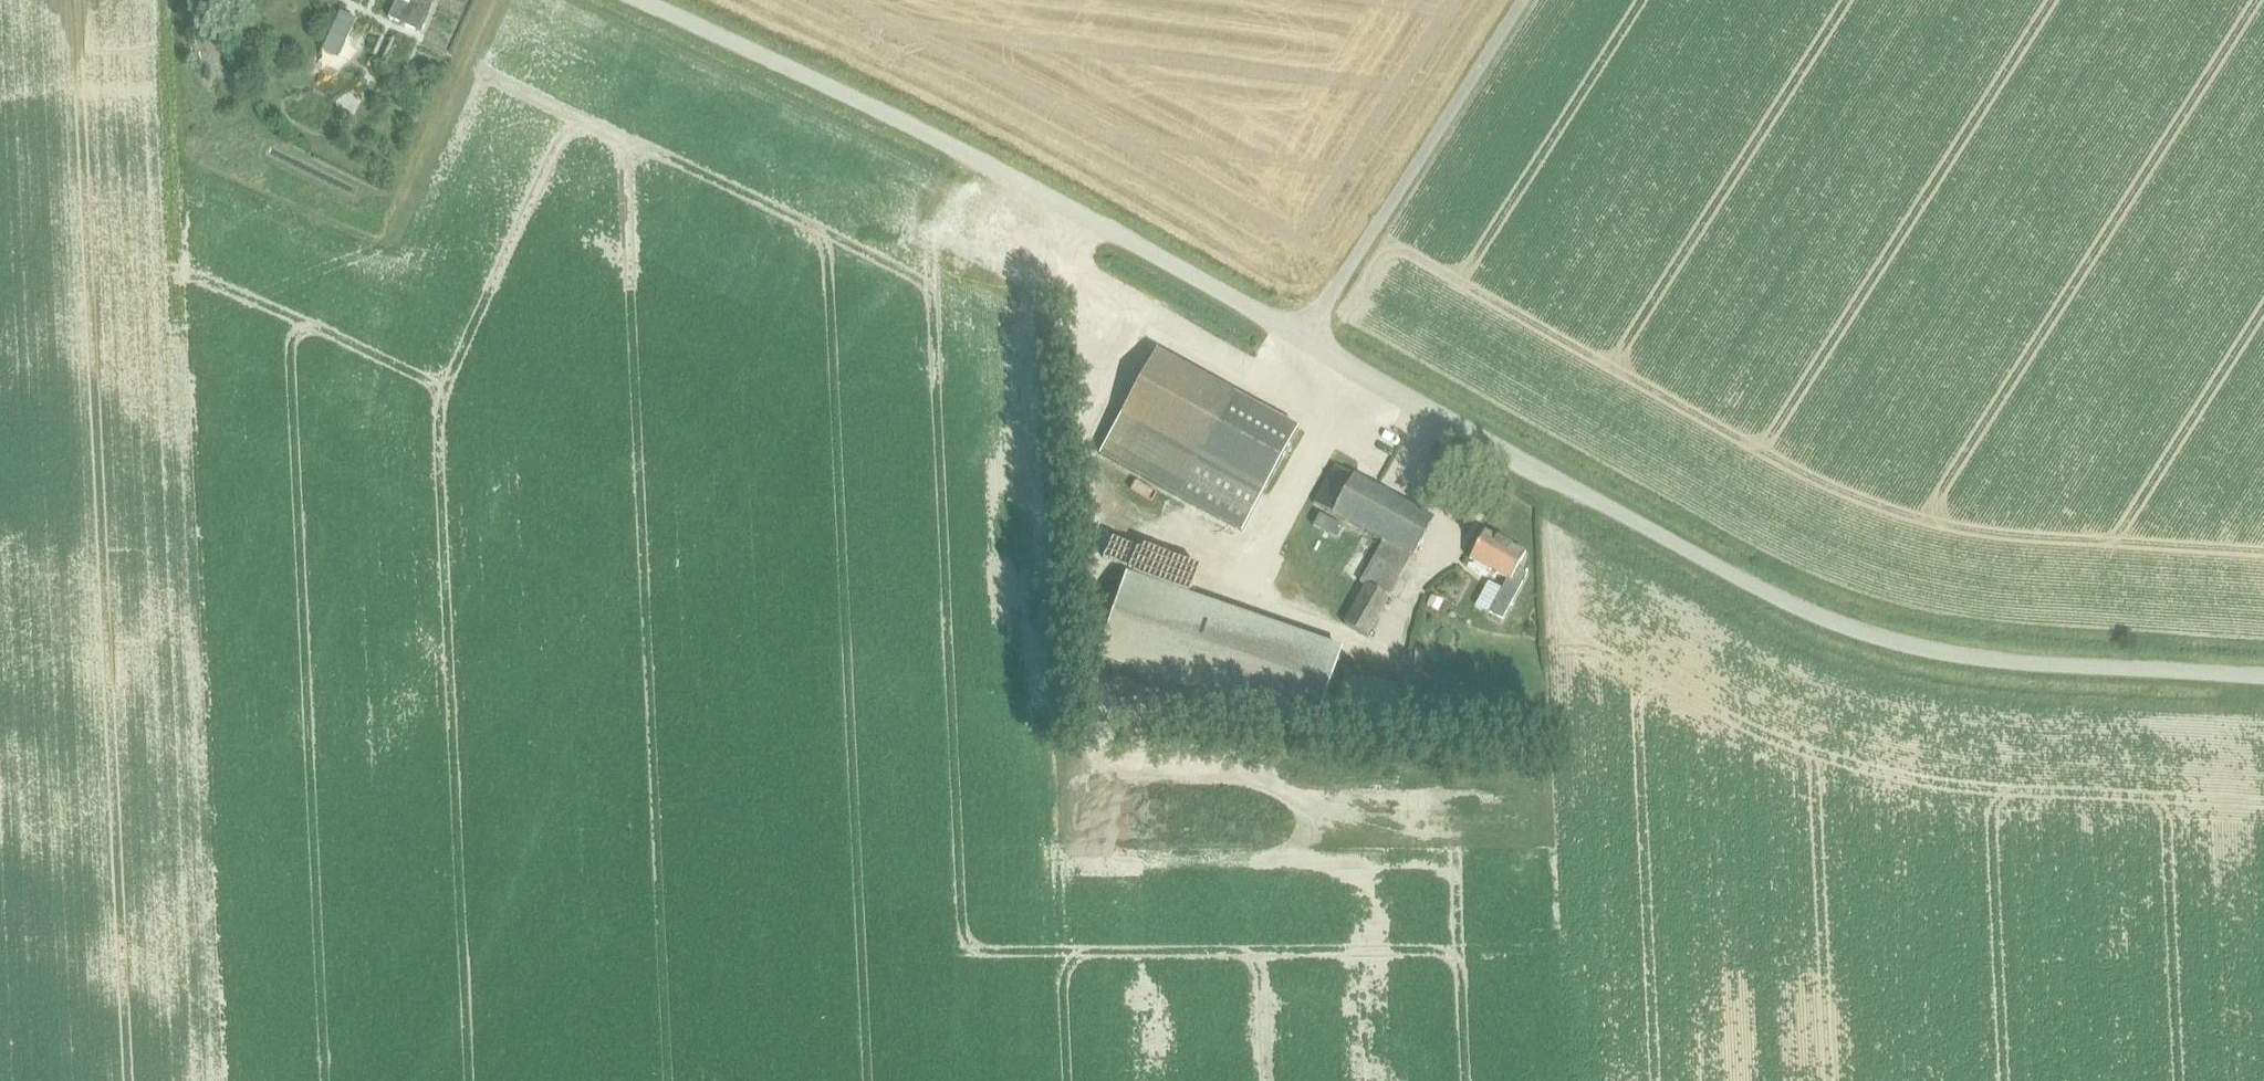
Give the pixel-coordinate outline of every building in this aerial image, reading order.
[(436,0),(399,0),(391,18),(424,33),(432,16),(428,14),(434,1),(435,2),(436,0)] [(339,11),(321,51),(338,59),(356,19),(339,11)] [(1119,416),(1098,455),(1242,533),(1263,495),(1298,430),(1154,352),(1119,416)] [(1335,467),(1314,504),(1365,532),(1383,542),(1361,584),(1365,586),(1343,626),(1367,639),(1432,520),(1335,467)] [(1536,562),(1507,545),(1498,563),(1490,559),(1485,569),(1470,560),(1453,591),(1484,611),(1494,594),(1511,605),(1536,562)] [(1309,732),(1338,648),(1129,576),(1100,660),(1309,732)] [(1431,595),(1426,606),(1438,611),(1443,601),(1431,595)] [(1426,648),(1415,648),(1415,665),(1426,666),(1426,648)]
